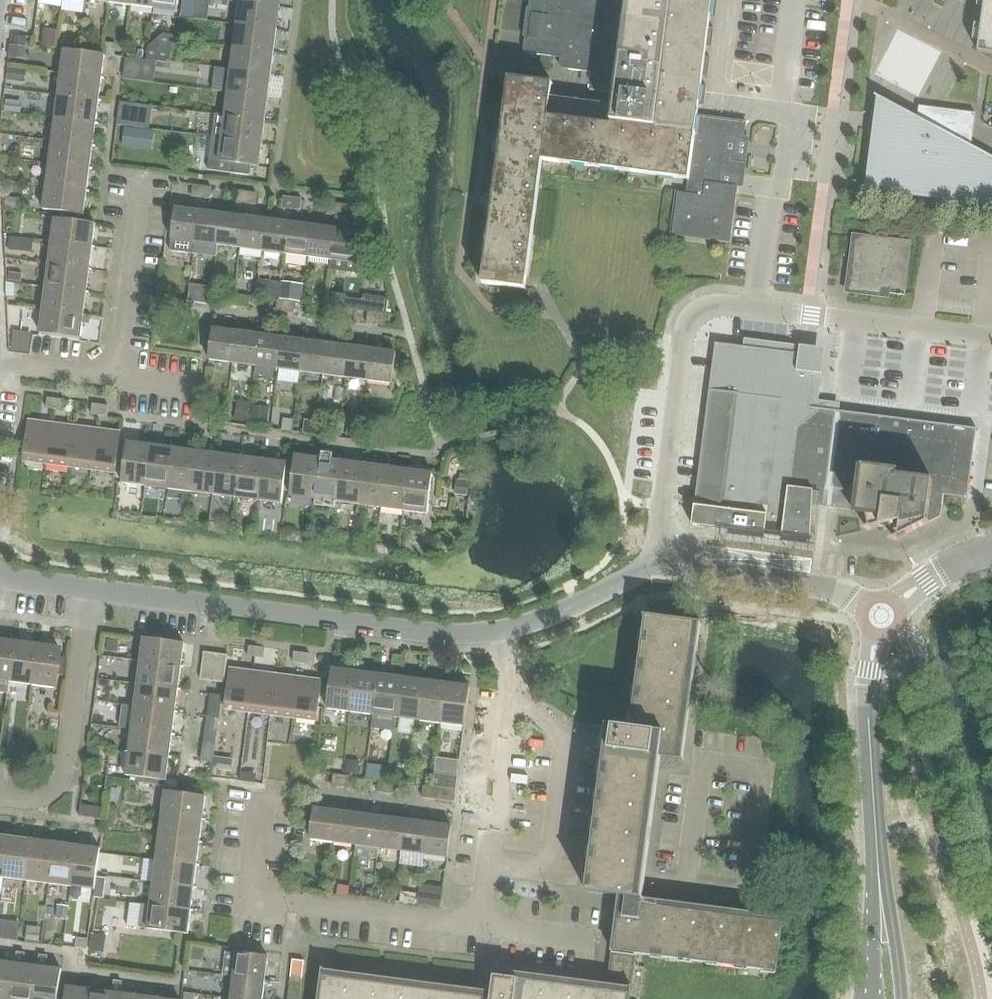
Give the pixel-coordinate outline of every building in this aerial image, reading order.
[(131,5),(154,8),(155,0),(132,0),(131,5)] [(154,8),(177,11),(179,0),(155,0),(154,8)] [(196,0),(183,0),(181,17),(194,19),(196,0)] [(481,283),(525,289),(526,288),(525,288),(525,286),(526,277),(542,160),(687,179),(687,180),(688,180),(687,192),(675,190),(669,235),(730,243),(736,197),(736,194),(736,193),(737,187),(737,185),(739,174),(741,174),(743,158),(735,157),(736,143),(737,139),(743,139),(744,136),(746,121),(697,115),(698,110),(698,104),(703,105),(705,92),(706,86),(701,86),(702,75),(707,76),(710,57),(705,57),(706,46),(711,47),(713,28),(708,27),(710,17),(715,18),(717,0),(529,0),(523,50),(525,53),(551,57),(559,58),(558,65),(561,68),(591,72),(589,90),(610,93),(621,95),(620,105),(613,104),(613,105),(550,96),(551,85),(552,85),(552,84),(508,78),(508,79),(482,283),(481,282),(481,283)] [(977,52),(991,54),(991,0),(984,0),(977,52)] [(279,7),(239,2),(236,24),(276,30),(279,7)] [(186,32),(187,22),(178,21),(177,31),(186,32)] [(276,30),(236,24),(234,47),(273,52),(276,30)] [(55,48),(56,35),(43,34),(42,46),(55,48)] [(14,36),(13,46),(24,47),(25,37),(14,36)] [(114,56),(116,46),(106,45),(105,55),(114,56)] [(170,63),(171,50),(148,47),(147,60),(170,63)] [(273,52),(234,47),(231,70),(271,75),(273,52)] [(64,50),(61,73),(102,78),(105,55),(64,50)] [(551,57),(541,56),(539,67),(549,69),(551,57)] [(126,59),(124,79),(145,82),(147,61),(126,59)] [(24,71),(9,69),(7,81),(23,83),(24,71)] [(271,75),(231,70),(228,92),(268,97),(271,75)] [(102,78),(61,73),(58,96),(99,101),(102,78)] [(268,97),(228,92),(225,115),(265,120),(268,97)] [(863,185),(863,188),(991,204),(991,157),(971,146),(975,113),(919,106),(917,117),(874,94),(873,96),(882,101),(880,117),(872,116),(871,130),(879,131),(877,144),(872,186),(863,185)] [(99,101),(58,96),(55,118),(96,124),(99,101)] [(22,101),(6,99),(4,111),(21,113),(22,101)] [(120,102),(117,125),(145,128),(148,106),(120,102)] [(262,143),(265,120),(225,115),(215,114),(212,136),(222,137),(222,138),(262,143)] [(96,124),(55,118),(52,141),(93,146),(96,124)] [(140,147),(142,131),(124,128),(122,145),(140,147)] [(222,138),(222,137),(212,136),(208,170),(250,175),(251,165),(259,166),(262,143),(222,138)] [(93,146),(52,141),(49,163),(90,169),(93,146)] [(90,169),(49,163),(46,186),(87,191),(90,169)] [(192,197),(200,198),(202,186),(193,185),(192,197)] [(87,191),(46,186),(43,209),(84,214),(87,191)] [(202,186),(200,198),(210,199),(212,187),(202,186)] [(245,204),(247,192),(238,191),(236,202),(245,204)] [(256,193),(247,192),(245,204),(254,205),(256,193)] [(5,196),(4,208),(20,210),(21,198),(5,196)] [(282,208),(291,210),(292,198),(283,197),(282,208)] [(292,198),(291,210),(301,211),(302,199),(292,198)] [(327,214),(336,215),(337,204),(329,203),(327,214)] [(337,204),(336,215),(346,217),(347,205),(337,204)] [(195,242),(199,211),(175,208),(171,239),(169,250),(193,254),(195,242)] [(199,211),(195,242),(217,245),(221,214),(199,211)] [(221,214),(217,245),(240,248),(244,217),(221,214)] [(244,217),(240,248),(262,251),(266,220),(244,217)] [(358,231),(346,230),(347,219),(336,218),(334,228),(330,259),(329,270),(364,275),(367,246),(356,244),(358,231)] [(52,242),(92,247),(95,224),(55,219),(52,242)] [(266,220),(262,251),(285,254),(289,223),(266,220)] [(289,223),(285,254),(308,256),(312,225),(289,223)] [(312,225),(308,256),(330,259),(334,228),(312,225)] [(10,237),(9,249),(21,250),(22,238),(10,237)] [(901,286),(906,245),(855,238),(849,284),(859,286),(859,290),(885,294),(886,284),(901,286)] [(92,247),(52,242),(49,264),(89,270),(92,247)] [(89,270),(49,264),(46,287),(86,292),(89,270)] [(10,273),(9,280),(21,282),(22,274),(10,273)] [(259,278),(256,294),(268,296),(270,279),(259,278)] [(279,298),(300,301),(302,283),(281,281),(279,297),(279,298)] [(86,292),(46,287),(43,309),(83,315),(83,314),(86,292)] [(197,291),(196,301),(210,303),(211,293),(197,291)] [(235,294),(232,294),(230,305),(240,307),(241,295),(235,294)] [(367,311),(377,312),(385,313),(388,297),(365,294),(364,299),(363,310),(367,311)] [(250,296),(248,296),(241,295),(240,307),(248,308),(250,296)] [(275,311),(285,313),(286,301),(277,300),(275,311)] [(286,301),(285,313),(293,314),(295,302),(286,301)] [(321,317),(330,318),(331,306),(322,305),(321,317)] [(331,306),(330,318),(339,319),(340,308),(331,306)] [(83,315),(43,309),(40,332),(80,338),(82,323),(90,324),(91,315),(83,314),(83,315)] [(375,324),(377,312),(367,311),(366,323),(375,324)] [(377,312),(375,324),(384,325),(385,313),(377,312)] [(213,328),(209,360),(232,363),(236,331),(213,328)] [(236,331),(232,363),(255,366),(259,334),(236,331)] [(259,334),(255,366),(277,368),(281,337),(259,334)] [(14,336),(12,349),(28,351),(30,338),(14,336)] [(281,337),(277,368),(300,371),(304,340),(281,337)] [(304,340),(300,371),(322,374),(326,343),(304,340)] [(326,343),(322,374),(345,377),(349,346),(326,343)] [(694,498),(691,525),(763,534),(767,535),(772,536),(779,536),(782,537),(810,540),(812,505),(856,511),(855,514),(865,515),(869,530),(888,526),(896,540),(905,535),(940,517),(942,504),(943,495),(967,498),(972,460),(976,428),(931,422),(871,415),(839,411),(810,407),(816,356),(805,354),(770,350),(743,347),(715,343),(715,344),(712,362),(694,498)] [(349,346),(345,377),(368,380),(372,349),(349,346)] [(391,383),(395,352),(372,349),(368,380),(391,383)] [(46,408),(54,409),(55,398),(48,398),(46,408)] [(55,398),(54,409),(62,410),(63,400),(55,398)] [(235,421),(247,422),(250,403),(238,401),(235,421)] [(91,414),(99,415),(100,404),(92,403),(91,414)] [(100,404),(99,415),(107,416),(108,406),(100,404)] [(253,423),(266,424),(268,409),(254,408),(253,423)] [(282,429),(292,431),(293,419),(284,418),(282,429)] [(46,463),(52,423),(28,420),(23,460),(46,463)] [(52,423),(46,463),(69,466),(74,426),(52,423)] [(358,438),(360,425),(348,424),(346,436),(358,438)] [(74,426),(69,466),(92,469),(97,429),(74,426)] [(97,429),(92,469),(115,472),(120,432),(97,429)] [(145,486),(151,445),(127,442),(122,483),(145,486)] [(151,445),(145,486),(168,489),(173,448),(151,445)] [(173,448),(168,489),(190,492),(196,451),(173,448)] [(196,451),(190,492),(213,494),(218,454),(196,451)] [(218,454),(213,494),(235,497),(241,457),(218,454)] [(313,499),(319,458),(295,455),(290,496),(313,499)] [(241,457),(235,497),(258,500),(263,460),(241,457)] [(319,458),(313,499),(336,502),(341,461),(319,458)] [(263,460),(258,500),(281,503),(286,463),(263,460)] [(341,461),(336,502),(358,504),(364,464),(341,461)] [(364,464),(358,504),(381,507),(386,467),(364,464)] [(386,467),(381,507),(403,510),(408,470),(386,467)] [(408,470),(403,510),(426,513),(432,473),(408,470)] [(455,495),(467,496),(469,480),(456,479),(455,495)] [(585,890),(584,891),(618,895),(642,898),(643,891),(644,884),(645,878),(646,873),(660,773),(662,757),(684,760),(684,758),(701,625),(701,624),(643,616),(643,617),(645,617),(630,729),(606,725),(606,727),(608,727),(590,863),(589,865),(588,877),(586,890),(585,890)] [(184,643),(143,638),(140,661),(181,667),(184,643)] [(119,652),(120,640),(108,639),(106,651),(119,652)] [(13,642),(0,640),(0,693),(7,694),(8,682),(13,642)] [(8,682),(30,685),(36,645),(13,642),(8,682)] [(36,645),(30,685),(54,688),(59,648),(36,645)] [(248,656),(255,657),(257,647),(249,646),(248,656)] [(257,647),(255,657),(263,658),(264,647),(257,647)] [(292,662),(300,663),(302,652),(293,651),(292,662)] [(302,652),(300,663),(308,664),(309,653),(302,652)] [(203,656),(200,680),(212,681),(215,657),(203,656)] [(215,657),(212,681),(224,683),(227,659),(215,657)] [(181,667),(140,661),(137,684),(178,689),(181,667)] [(332,668),(327,708),(350,711),(355,671),(332,668)] [(225,708),(248,712),(253,672),(230,669),(225,708)] [(355,671),(350,711),(373,714),(378,674),(355,671)] [(248,712),(271,714),(276,675),(253,672),(248,712)] [(396,717),(401,677),(378,674),(373,714),(374,714),(372,727),(394,730),(396,717)] [(271,714),(293,717),(298,678),(276,675),(271,714)] [(401,677),(396,717),(418,720),(423,680),(401,677)] [(293,717),(317,720),(321,681),(298,678),(293,717)] [(423,680),(418,720),(441,723),(446,683),(423,680)] [(441,723),(464,726),(469,686),(446,683),(441,723)] [(178,689),(137,684),(134,707),(175,712),(178,689)] [(207,717),(220,719),(222,695),(210,694),(207,717)] [(175,712),(134,707),(131,729),(172,735),(175,712)] [(220,719),(207,717),(204,739),(216,740),(220,719)] [(172,735),(131,729),(128,752),(169,757),(172,735)] [(200,764),(212,765),(216,740),(204,739),(200,764)] [(21,759),(23,743),(13,742),(11,758),(21,759)] [(169,757),(128,752),(125,775),(166,780),(169,757)] [(357,775),(358,765),(346,763),(345,774),(357,775)] [(458,776),(456,775),(434,773),(432,786),(456,789),(458,776)] [(333,774),(331,786),(340,787),(342,775),(333,774)] [(342,775),(340,787),(349,788),(351,776),(342,775)] [(165,786),(166,780),(131,776),(130,781),(165,786)] [(376,792),(386,793),(387,781),(378,780),(376,792)] [(387,781),(386,793),(395,794),(396,782),(387,781)] [(422,797),(431,799),(432,787),(423,786),(422,797)] [(432,787),(431,799),(440,800),(441,788),(432,787)] [(441,788),(440,800),(451,801),(453,790),(441,788)] [(205,797),(165,791),(162,815),(202,820),(205,797)] [(338,810),(314,807),(310,839),(333,842),(338,810)] [(360,813),(338,810),(333,842),(356,845),(360,813)] [(383,817),(360,813),(356,845),(354,855),(377,858),(379,848),(378,848),(383,817)] [(202,820),(162,815),(159,837),(199,842),(202,820)] [(405,820),(383,817),(378,848),(379,848),(401,851),(405,820)] [(428,823),(405,820),(401,851),(424,854),(428,823)] [(451,826),(428,823),(424,854),(447,857),(451,826)] [(3,877),(9,837),(0,836),(0,877),(3,877)] [(9,837),(3,877),(26,880),(31,840),(9,837)] [(199,842),(159,837),(156,860),(197,865),(199,842)] [(31,840),(26,880),(49,883),(54,843),(31,840)] [(54,843),(49,883),(71,886),(77,846),(54,843)] [(77,846),(71,886),(95,889),(95,886),(96,877),(100,849),(77,846)] [(197,865),(156,860),(153,882),(194,887),(197,865)] [(96,877),(95,886),(105,887),(106,878),(96,877)] [(194,887),(153,882),(150,905),(191,910),(194,887)] [(417,894),(401,891),(400,902),(416,904),(417,894)] [(442,896),(431,894),(419,893),(417,904),(429,906),(440,907),(442,896)] [(317,998),(628,998),(632,976),(635,952),(776,971),(775,972),(777,972),(784,917),(783,917),(642,898),(618,895),(616,913),(606,984),(495,969),(494,969),(491,992),(323,970),(321,969),(317,998)] [(55,919),(68,920),(70,906),(57,905),(55,919)] [(147,928),(180,932),(188,933),(191,910),(150,905),(147,928)] [(18,938),(19,925),(6,924),(5,937),(18,938)] [(27,925),(25,940),(39,942),(41,927),(27,925)] [(104,952),(106,935),(91,933),(89,951),(104,952)] [(77,937),(76,947),(86,949),(87,939),(77,937)] [(191,959),(203,960),(205,949),(192,947),(191,959)] [(17,951),(15,963),(11,998),(33,998),(38,966),(24,964),(25,952),(17,951)] [(233,976),(265,980),(268,956),(237,952),(236,953),(225,951),(222,975),(233,977),(233,976)] [(61,969),(46,967),(48,955),(39,954),(38,966),(33,998),(57,998),(61,969)] [(292,959),(291,974),(289,983),(301,984),(304,961),(292,959)] [(15,963),(0,961),(0,998),(11,998),(15,963)] [(231,998),(235,998),(262,998),(265,980),(233,976),(233,977),(231,998)] [(301,984),(289,983),(288,992),(300,994),(301,984)] [(65,998),(88,998),(90,989),(66,986),(65,998)] [(88,998),(111,998),(112,992),(90,989),(88,998)]
